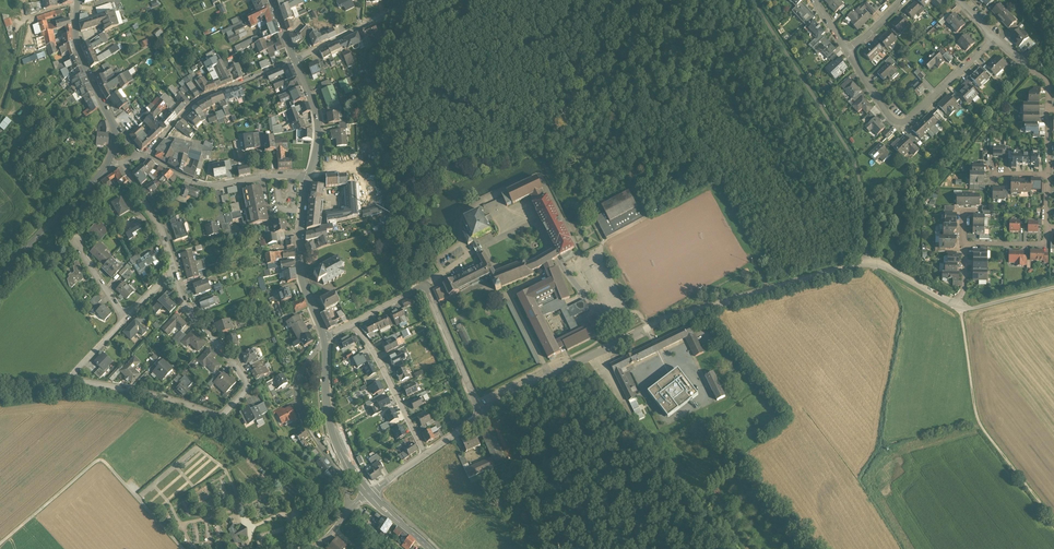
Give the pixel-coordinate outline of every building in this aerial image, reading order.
[(45,1),(46,10),(57,7),(56,1),(54,1),(54,0),(52,0),(45,1)] [(254,4),(254,5),(257,13),(265,9),(268,8),(265,0),(264,0),(257,3),(254,4)] [(287,4),(289,10),(294,8),(293,5),(297,3),(298,6),(303,4),(302,0),(295,0),(294,1),(291,2),(287,4)] [(336,0),(337,2),(336,3),(339,7),(343,5),(346,11),(355,7),(351,0),(337,0),(336,0)] [(838,0),(824,0),(829,6),(835,13),(840,9),(839,8),(842,5),(838,0)] [(917,1),(922,6),(924,8),(931,2),(938,9),(943,4),(939,0),(918,0),(917,1)] [(46,10),(45,1),(24,4),(26,16),(46,10)] [(810,12),(801,3),(797,6),(792,11),(796,15),(797,14),(802,20),(810,12)] [(874,4),(871,7),(876,13),(882,7),(879,3),(876,6),(874,4)] [(915,3),(906,12),(912,19),(917,13),(919,16),(923,12),(919,8),(915,3)] [(998,6),(995,3),(989,9),(992,12),(998,6)] [(98,14),(113,10),(111,4),(96,9),(98,14)] [(220,11),(221,14),(226,12),(222,4),(218,6),(220,11)] [(289,10),(287,4),(284,6),(280,9),(284,22),(292,19),(293,19),(293,20),(295,19),(292,11),(290,12),(289,10)] [(1008,13),(1000,4),(998,6),(992,12),(991,12),(995,16),(996,16),(1000,20),(1008,13)] [(858,16),(853,12),(848,17),(852,22),(851,23),(857,30),(870,18),(864,11),(866,9),(863,5),(856,11),(859,15),(858,16)] [(268,8),(265,9),(257,13),(253,15),(247,18),(247,19),(248,22),(250,25),(251,28),(257,25),(256,23),(258,22),(259,24),(266,22),(267,26),(275,23),(270,7),(268,8)] [(115,9),(88,18),(87,14),(80,15),(79,24),(81,33),(90,31),(89,29),(100,26),(102,24),(99,17),(111,13),(116,12),(115,9)] [(938,18),(941,21),(947,15),(945,12),(938,18)] [(111,13),(99,17),(102,24),(105,32),(116,27),(111,13)] [(1016,21),(1008,13),(1000,20),(1005,25),(1004,25),(1008,29),(1014,24),(1016,21)] [(951,17),(948,14),(947,15),(941,21),(938,23),(941,26),(946,22),(945,22),(951,17)] [(7,15),(2,16),(7,31),(13,29),(9,16),(7,15)] [(41,33),(44,32),(48,31),(47,25),(45,19),(44,15),(37,17),(39,23),(41,33)] [(242,16),(232,20),(234,25),(244,20),(242,16)] [(957,16),(953,19),(951,17),(945,22),(946,22),(948,25),(950,24),(957,32),(965,25),(957,16)] [(810,17),(803,23),(806,26),(813,20),(810,17)] [(900,18),(892,26),(896,30),(898,33),(899,33),(907,25),(900,18)] [(247,19),(223,31),(222,30),(221,31),(223,35),(226,33),(241,26),(248,22),(247,19)] [(292,19),(284,22),(287,31),(292,29),(291,25),(293,25),(292,22),(293,22),(292,19)] [(69,20),(59,22),(55,23),(56,25),(57,30),(65,27),(66,31),(71,30),(69,20)] [(816,25),(815,24),(816,23),(813,20),(806,26),(803,29),(807,34),(809,32),(817,40),(821,36),(824,33),(818,26),(817,27),(816,25)] [(40,33),(41,33),(39,23),(33,25),(35,35),(40,33)] [(281,39),(275,23),(267,26),(269,32),(264,34),(262,34),(262,35),(263,39),(262,40),(263,40),(275,35),(277,41),(281,39)] [(314,26),(309,29),(313,33),(316,32),(317,31),(316,29),(320,27),(318,24),(314,26)] [(1014,24),(1008,29),(1011,32),(1017,27),(1014,24)] [(241,26),(226,33),(231,43),(238,39),(236,36),(246,32),(244,28),(243,28),(241,26)] [(307,26),(299,34),(302,40),(308,33),(310,37),(313,33),(309,29),(307,26)] [(374,26),(365,30),(358,33),(361,41),(368,38),(377,33),(374,26)] [(1011,32),(1008,35),(1010,38),(1010,37),(1019,29),(1017,27),(1011,32)] [(159,37),(165,32),(161,28),(155,33),(159,37)] [(1019,29),(1010,37),(1015,43),(1014,44),(1018,48),(1025,41),(1029,38),(1019,29)] [(71,30),(66,31),(67,35),(62,36),(63,40),(56,43),(58,47),(59,49),(73,43),(72,42),(71,30)] [(321,38),(318,39),(317,37),(317,35),(316,33),(316,32),(313,33),(310,37),(312,41),(313,46),(327,40),(324,34),(320,36),(321,38)] [(888,32),(879,41),(885,47),(887,49),(896,40),(888,32)] [(357,33),(343,40),(337,43),(340,49),(343,47),(345,50),(347,49),(348,49),(352,47),(353,50),(355,50),(358,49),(359,47),(358,45),(362,43),(357,33)] [(294,36),(290,38),(293,45),(302,40),(299,34),(295,36),(294,36)] [(50,56),(60,51),(59,49),(58,47),(55,48),(52,39),(52,35),(45,37),(45,38),(47,45),(50,56)] [(262,35),(252,38),(252,40),(254,44),(255,44),(262,40),(263,39),(262,35)] [(965,35),(958,43),(966,51),(974,44),(965,35)] [(821,36),(817,40),(813,43),(812,43),(809,46),(812,49),(824,38),(821,36)] [(237,53),(243,50),(240,45),(252,40),(252,38),(234,46),(237,53)] [(361,41),(362,43),(366,51),(373,47),(368,38),(361,41)] [(835,50),(824,38),(812,49),(817,53),(820,51),(821,52),(821,51),(827,57),(827,58),(833,52),(835,50)] [(1038,48),(1029,38),(1025,41),(1032,48),(1028,51),(1032,55),(1038,48)] [(148,39),(141,43),(144,48),(151,44),(148,39)] [(285,49),(281,39),(277,41),(278,45),(275,46),(277,52),(279,51),(280,54),(286,52),(285,49)] [(243,50),(248,48),(251,46),(254,44),(252,40),(240,45),(243,50)] [(262,40),(255,44),(256,47),(260,54),(267,50),(267,49),(265,46),(263,40),(262,40)] [(95,44),(90,46),(89,42),(84,45),(81,47),(84,53),(92,49),(92,50),(102,46),(104,44),(102,41),(95,45),(95,44)] [(879,41),(876,43),(882,50),(885,47),(879,41)] [(73,43),(59,49),(60,51),(62,55),(68,52),(71,57),(76,55),(73,43)] [(337,43),(327,48),(330,54),(340,50),(337,43)] [(882,50),(876,43),(873,46),(879,52),(882,50)] [(116,45),(96,57),(96,58),(100,56),(107,53),(109,57),(120,51),(116,45)] [(267,49),(269,55),(272,54),(274,53),(277,52),(275,46),(274,46),(267,49)] [(873,46),(864,55),(870,61),(879,52),(873,46)] [(327,48),(319,52),(323,59),(328,57),(329,59),(328,59),(330,62),(333,60),(330,54),(327,48)] [(92,50),(92,49),(84,53),(91,67),(109,57),(107,53),(100,56),(96,58),(96,57),(92,50)] [(36,54),(38,60),(46,57),(44,52),(36,54)] [(351,57),(349,52),(342,55),(348,67),(354,64),(352,58),(351,57)] [(833,52),(827,58),(827,57),(826,59),(829,62),(830,60),(835,55),(833,52)] [(936,53),(930,58),(929,59),(923,64),(929,71),(935,65),(938,69),(944,63),(941,59),(942,58),(939,55),(938,55),(936,53)] [(952,61),(945,54),(942,57),(949,64),(952,61)] [(71,57),(70,57),(71,60),(64,63),(66,67),(72,64),(73,67),(71,68),(72,71),(80,66),(79,62),(76,55),(71,57)] [(835,55),(830,60),(833,62),(834,64),(839,59),(835,55)] [(995,61),(987,68),(993,74),(994,75),(1002,68),(1003,69),(1007,65),(998,56),(994,60),(995,61)] [(217,57),(213,59),(216,65),(221,62),(221,61),(218,57),(217,57)] [(226,58),(221,61),(221,62),(226,70),(231,67),(228,62),(226,58)] [(262,69),(271,65),(268,59),(260,63),(262,69)] [(841,62),(839,59),(834,64),(833,62),(825,69),(830,74),(833,72),(838,78),(847,69),(841,62)] [(64,63),(62,64),(59,63),(57,60),(53,63),(56,72),(60,70),(66,67),(64,63)] [(209,61),(204,64),(205,66),(207,70),(212,67),(209,61)] [(226,70),(221,62),(216,65),(221,74),(226,84),(232,82),(228,74),(226,70)] [(317,62),(309,66),(310,69),(309,69),(312,77),(321,72),(320,70),(321,70),(320,69),(317,62)] [(107,63),(102,66),(106,72),(111,69),(107,63)] [(887,65),(877,74),(884,81),(889,76),(893,80),(898,74),(891,67),(888,64),(887,65)] [(231,67),(226,70),(228,74),(232,72),(235,80),(242,78),(236,65),(231,67)] [(290,65),(279,70),(281,75),(282,77),(283,77),(286,76),(288,81),(296,78),(290,65)] [(72,71),(74,74),(71,75),(71,76),(68,77),(70,81),(71,80),(73,79),(84,73),(80,66),(72,71)] [(987,68),(985,66),(983,68),(985,71),(991,77),(993,74),(987,68)] [(66,67),(60,70),(62,74),(60,76),(62,80),(64,78),(70,74),(69,73),(66,67)] [(133,68),(123,75),(129,77),(136,73),(133,68)] [(106,72),(102,75),(95,78),(101,89),(109,83),(106,78),(112,75),(112,74),(113,73),(111,69),(106,72)] [(983,73),(979,69),(970,78),(973,82),(980,88),(989,79),(983,73)] [(279,70),(267,74),(269,80),(281,75),(279,70)] [(120,71),(114,75),(116,79),(123,75),(120,71)] [(84,73),(73,79),(71,80),(71,81),(73,83),(73,84),(78,81),(86,77),(84,73)] [(920,73),(916,76),(921,81),(924,78),(920,73)] [(215,74),(213,75),(213,74),(211,75),(212,76),(211,76),(214,83),(216,88),(221,86),(215,74)] [(123,75),(116,79),(119,84),(122,88),(130,83),(132,81),(129,77),(123,75)] [(189,76),(183,80),(186,85),(191,82),(190,80),(191,79),(189,76)] [(86,77),(78,81),(73,84),(71,86),(75,92),(79,89),(82,87),(89,83),(86,77)] [(208,85),(201,77),(199,78),(197,80),(195,81),(204,93),(209,90),(211,89),(208,85)] [(288,81),(285,81),(281,82),(283,86),(286,85),(287,88),(288,89),(295,86),(297,90),(299,88),(301,88),(297,78),(296,78),(288,81)] [(109,83),(101,89),(107,100),(109,98),(113,95),(111,92),(110,93),(108,90),(114,86),(114,87),(119,84),(116,79),(109,83)] [(345,79),(339,82),(341,89),(348,86),(345,79)] [(186,85),(183,80),(178,83),(181,87),(179,89),(184,94),(186,92),(193,100),(195,98),(186,85)] [(841,88),(844,91),(852,83),(849,80),(841,88)] [(199,95),(191,82),(186,85),(195,98),(199,95)] [(926,89),(920,82),(911,90),(918,97),(926,89)] [(89,83),(82,87),(79,89),(81,94),(91,89),(89,83)] [(861,92),(852,83),(844,91),(852,99),(853,100),(859,94),(861,92)] [(362,84),(363,93),(376,92),(376,84),(362,84)] [(167,89),(174,97),(178,94),(172,86),(167,89)] [(970,88),(968,86),(964,89),(959,94),(967,103),(970,100),(971,101),(977,95),(970,88)] [(237,88),(231,90),(223,93),(227,102),(229,101),(236,98),(241,96),(237,88)] [(287,93),(278,97),(281,105),(288,102),(290,105),(304,100),(302,95),(303,95),(302,92),(301,93),(299,88),(297,90),(287,93)] [(323,91),(322,91),(327,105),(328,104),(337,101),(332,88),(323,91)] [(72,94),(76,100),(82,97),(81,94),(79,89),(75,92),(72,94)] [(91,89),(81,94),(82,97),(83,97),(86,102),(87,102),(94,97),(91,89)] [(21,95),(26,101),(29,98),(27,95),(30,93),(27,90),(21,95)] [(126,97),(120,90),(113,95),(109,98),(115,106),(116,105),(119,109),(122,107),(127,103),(124,99),(126,97)] [(183,95),(180,92),(178,94),(174,97),(176,100),(178,102),(183,108),(188,103),(182,95),(183,95)] [(223,93),(210,98),(211,103),(216,101),(217,103),(219,102),(220,104),(222,108),(224,108),(225,110),(228,109),(226,102),(227,102),(223,93)] [(72,94),(66,98),(68,102),(70,104),(76,100),(72,94)] [(168,107),(173,103),(165,94),(160,99),(167,106),(168,107)] [(853,100),(852,99),(848,103),(852,107),(862,97),(859,94),(853,100)] [(1039,94),(1029,94),(1029,95),(1029,99),(1027,100),(1027,104),(1039,104),(1039,95),(1039,94)] [(954,95),(951,98),(956,103),(959,100),(954,95)] [(948,96),(938,106),(949,117),(954,112),(953,110),(952,109),(957,105),(956,103),(951,98),(948,96)] [(94,97),(87,102),(89,106),(88,107),(89,108),(83,112),(86,117),(99,107),(94,97)] [(862,97),(852,107),(859,115),(863,111),(866,115),(869,112),(873,109),(862,97)] [(210,98),(197,104),(192,109),(194,111),(201,120),(202,122),(206,120),(205,118),(203,114),(207,112),(208,111),(207,109),(212,106),(211,103),(210,98)] [(161,113),(164,110),(167,106),(160,99),(153,106),(154,107),(160,112),(161,113)] [(228,109),(231,115),(233,121),(239,120),(236,112),(234,113),(229,101),(227,102),(226,102),(228,109)] [(175,105),(180,111),(183,108),(178,102),(175,105)] [(175,105),(173,103),(168,107),(170,109),(177,116),(180,111),(175,105)] [(308,103),(300,106),(295,108),(296,112),(298,111),(299,112),(301,110),(303,114),(302,114),(303,116),(307,114),(307,113),(311,111),(308,103)] [(154,107),(151,104),(147,108),(146,109),(148,112),(149,113),(151,115),(154,118),(159,113),(160,112),(154,107)] [(1039,104),(1027,104),(1024,104),(1024,114),(1038,114),(1039,104)] [(328,114),(337,113),(341,113),(340,105),(338,105),(329,108),(327,108),(328,114)] [(873,109),(869,112),(871,113),(873,116),(878,111),(874,107),(873,109)] [(285,112),(285,113),(286,117),(288,121),(291,120),(292,123),(299,120),(296,112),(295,108),(289,111),(285,112)] [(167,113),(164,116),(165,117),(171,122),(177,116),(170,109),(167,113)] [(218,112),(215,114),(217,120),(231,115),(228,109),(225,110),(224,110),(218,112)] [(938,110),(932,116),(938,123),(941,126),(947,120),(938,110)] [(194,111),(187,118),(190,121),(195,126),(201,120),(194,111)] [(148,112),(139,120),(142,123),(144,121),(151,115),(149,113),(148,112)] [(328,114),(327,114),(328,124),(338,123),(338,122),(337,113),(328,114)] [(871,113),(864,119),(867,122),(868,120),(873,116),(871,113)] [(209,116),(207,117),(209,123),(217,120),(215,114),(214,114),(209,116)] [(929,114),(921,121),(935,136),(938,133),(934,128),(938,123),(932,116),(929,114)] [(1038,114),(1024,114),(1023,124),(1024,124),(1037,124),(1038,124),(1038,114)] [(151,115),(144,121),(149,126),(155,119),(154,118),(151,115)] [(171,122),(165,117),(160,121),(167,127),(171,122)] [(876,118),(875,118),(871,122),(865,128),(869,133),(872,129),(878,135),(885,128),(876,118)] [(151,134),(154,138),(164,129),(155,119),(149,126),(153,132),(151,134)] [(301,119),(299,120),(292,123),(293,126),(287,127),(289,132),(296,130),(300,130),(305,129),(301,119)] [(190,131),(179,121),(175,126),(187,135),(190,131)] [(921,121),(911,131),(913,132),(918,138),(921,140),(927,134),(932,139),(935,136),(921,121)] [(1037,124),(1024,124),(1024,128),(1026,128),(1026,132),(1033,132),(1033,134),(1033,138),(1039,138),(1039,132),(1038,131),(1038,128),(1037,128),(1037,124)] [(154,138),(151,134),(147,137),(138,127),(129,135),(132,138),(142,149),(154,138)] [(340,130),(330,131),(331,140),(336,139),(337,147),(347,146),(345,130),(340,130)] [(893,135),(888,130),(883,135),(888,139),(893,135)] [(263,132),(253,134),(255,148),(264,147),(265,147),(263,138),(263,132)] [(312,132),(302,132),(302,140),(312,140),(312,132)] [(918,138),(913,132),(909,136),(914,141),(914,142),(918,138)] [(99,134),(97,133),(97,143),(104,143),(109,144),(109,135),(103,134),(99,134)] [(253,134),(243,135),(245,150),(254,149),(255,149),(255,148),(253,134)] [(909,136),(907,135),(905,137),(911,144),(914,141),(909,136)] [(274,136),(263,138),(265,147),(264,147),(265,151),(275,150),(274,141),(274,137),(274,136)] [(905,137),(898,144),(897,142),(892,147),(902,158),(909,151),(913,156),(918,151),(911,144),(905,137)] [(173,142),(166,155),(162,153),(161,153),(159,157),(168,162),(170,157),(171,158),(174,151),(182,153),(188,155),(189,150),(191,143),(182,140),(180,144),(173,142)] [(274,141),(275,150),(276,150),(283,149),(288,149),(287,140),(277,141),(274,141)] [(203,146),(191,143),(189,150),(201,153),(202,151),(203,146)] [(887,151),(880,144),(869,155),(874,160),(879,156),(885,161),(890,156),(887,152),(887,151)] [(116,152),(118,155),(127,149),(125,146),(116,152)] [(1005,147),(999,147),(999,149),(993,149),(993,156),(993,157),(1000,157),(1000,155),(1005,155),(1005,147)] [(189,150),(188,155),(187,156),(200,160),(200,158),(201,156),(202,154),(201,153),(189,150)] [(187,156),(180,154),(178,161),(177,161),(185,163),(187,156)] [(1012,154),(1011,154),(1011,159),(1011,169),(1016,169),(1016,165),(1019,165),(1020,155),(1020,154),(1012,154)] [(1039,154),(1031,154),(1031,155),(1031,165),(1034,166),(1034,169),(1039,169),(1039,159),(1039,154)] [(1031,155),(1020,155),(1019,165),(1031,165),(1031,155)] [(170,157),(168,162),(176,167),(175,168),(183,172),(184,167),(185,163),(177,161),(178,161),(171,158),(170,157)] [(284,160),(277,161),(278,169),(287,169),(287,158),(284,158),(284,160)] [(154,162),(148,159),(143,165),(148,171),(150,169),(149,168),(154,162)] [(223,163),(225,171),(232,169),(232,165),(231,161),(231,160),(223,161),(223,163)] [(980,162),(980,167),(972,166),(972,173),(984,174),(984,170),(985,170),(983,167),(983,162),(980,162)] [(223,163),(213,165),(215,176),(225,175),(225,171),(223,163)] [(143,165),(142,164),(138,168),(141,171),(143,173),(144,172),(145,172),(149,175),(151,173),(148,171),(143,165)] [(190,169),(184,167),(183,172),(194,176),(196,177),(197,171),(196,171),(197,168),(197,167),(193,166),(192,168),(190,167),(190,169)] [(249,166),(238,168),(239,176),(251,173),(249,166)] [(121,167),(114,172),(119,180),(122,178),(126,176),(121,167)] [(142,174),(141,172),(141,171),(138,168),(133,173),(136,177),(141,184),(147,179),(145,176),(142,174)] [(155,168),(151,173),(157,178),(162,172),(155,168)] [(173,173),(166,169),(162,174),(166,178),(167,179),(169,177),(173,173)] [(173,173),(169,177),(174,181),(178,176),(173,173)] [(972,173),(970,173),(970,185),(975,185),(984,186),(984,174),(972,173)] [(110,174),(101,180),(106,189),(113,185),(109,179),(112,178),(110,174)] [(162,174),(157,179),(161,182),(166,178),(162,174)] [(346,175),(325,177),(326,187),(345,186),(347,186),(346,175)] [(161,182),(162,183),(167,189),(169,190),(173,186),(166,180),(167,179),(166,178),(161,182)] [(537,178),(507,192),(507,193),(503,195),(502,195),(507,207),(508,207),(508,206),(513,204),(513,205),(531,196),(535,204),(546,199),(542,191),(543,190),(537,178)] [(161,182),(157,179),(155,180),(153,182),(156,188),(162,183),(161,182)] [(1019,181),(1016,181),(1015,179),(1013,179),(1012,181),(1012,183),(1012,188),(1011,188),(1011,190),(1011,195),(1011,193),(1019,193),(1019,195),(1019,182),(1019,181)] [(1041,180),(1031,180),(1031,182),(1031,190),(1032,190),(1040,190),(1040,185),(1040,184),(1041,180)] [(153,182),(143,189),(146,194),(156,188),(153,182)] [(1031,182),(1019,182),(1019,192),(1031,192),(1031,190),(1031,182)] [(323,200),(316,200),(316,196),(321,197),(323,186),(312,184),(310,195),(307,228),(320,226),(323,200)] [(199,191),(184,185),(180,195),(182,196),(182,197),(183,197),(185,197),(187,193),(197,197),(199,191)] [(242,188),(246,209),(265,205),(261,185),(242,188)] [(355,185),(347,186),(345,186),(347,215),(328,218),(329,225),(332,225),(338,224),(358,219),(355,185)] [(1004,189),(993,188),(993,200),(998,200),(999,199),(1004,199),(1004,191),(1004,189)] [(618,198),(613,201),(613,200),(612,200),(613,201),(608,203),(607,203),(607,204),(602,206),(605,213),(595,218),(605,237),(643,217),(638,208),(637,208),(629,192),(628,192),(629,192),(624,195),(623,195),(618,198)] [(229,194),(221,195),(223,202),(230,201),(229,194)] [(968,196),(956,196),(955,197),(955,199),(956,200),(957,200),(957,206),(960,206),(960,207),(965,207),(965,206),(968,206),(968,196)] [(979,196),(968,196),(968,206),(971,206),(971,207),(976,207),(976,206),(979,206),(979,200),(981,199),(981,197),(979,196)] [(571,241),(552,205),(551,206),(547,198),(546,199),(535,204),(534,205),(538,213),(537,213),(545,228),(548,235),(549,234),(556,249),(557,249),(558,252),(561,256),(566,254),(573,250),(574,249),(570,242),(571,241)] [(119,216),(128,211),(121,199),(112,204),(119,216)] [(231,203),(233,211),(241,210),(239,201),(231,203)] [(233,211),(231,212),(232,218),(242,216),(244,225),(261,221),(268,220),(265,205),(246,209),(241,210),(233,211)] [(382,206),(362,212),(364,218),(384,212),(382,206)] [(476,214),(463,220),(468,232),(472,241),(473,240),(476,239),(492,232),(483,211),(480,212),(478,213),(477,212),(476,213),(476,214)] [(227,222),(221,223),(224,238),(231,236),(228,222),(233,221),(232,218),(231,212),(225,213),(227,222)] [(953,215),(945,215),(945,216),(945,220),(945,221),(945,225),(956,225),(956,221),(956,216),(953,215)] [(984,219),(980,218),(980,217),(975,217),(973,218),(973,226),(984,227),(984,219)] [(134,218),(126,223),(128,226),(136,221),(134,218)] [(183,219),(177,221),(177,222),(171,224),(176,240),(182,238),(181,236),(187,234),(185,228),(184,229),(183,225),(185,224),(183,219)] [(141,230),(136,221),(128,226),(123,229),(129,240),(133,238),(132,235),(141,230)] [(284,221),(273,224),(275,232),(284,230),(283,226),(285,226),(284,221)] [(1020,221),(1010,221),(1010,225),(1008,225),(1008,228),(1010,229),(1010,232),(1020,232),(1020,221)] [(106,229),(98,222),(87,233),(91,237),(93,235),(100,242),(108,234),(104,231),(106,229)] [(1038,222),(1028,222),(1028,232),(1038,232),(1038,227),(1038,222)] [(218,233),(216,224),(215,224),(209,226),(206,226),(208,235),(218,233)] [(945,225),(944,225),(944,233),(940,233),(940,237),(949,237),(949,234),(953,234),(956,231),(956,225),(945,225)] [(984,227),(973,226),(973,235),(977,235),(977,236),(985,236),(985,230),(984,230),(984,227)] [(319,231),(306,233),(306,240),(320,237),(327,236),(326,231),(325,231),(319,232),(319,231)] [(472,241),(468,232),(463,235),(468,246),(472,244),(475,243),(473,240),(472,241)] [(275,233),(266,235),(268,243),(271,242),(277,241),(275,233)] [(322,242),(314,245),(313,242),(305,245),(305,246),(308,253),(324,247),(330,245),(327,236),(320,237),(322,242)] [(294,237),(280,240),(281,244),(287,243),(287,246),(295,245),(294,237)] [(949,237),(940,237),(940,247),(939,249),(945,249),(954,249),(955,248),(955,246),(956,246),(956,243),(954,241),(954,238),(956,238),(956,237),(949,237)] [(476,239),(473,240),(475,243),(472,244),(474,249),(480,246),(476,239)] [(111,259),(104,252),(106,250),(102,245),(96,251),(97,251),(93,255),(104,266),(111,259)] [(481,248),(480,246),(474,249),(475,251),(478,256),(482,263),(483,266),(489,276),(495,273),(484,254),(481,248)] [(573,250),(566,254),(568,258),(569,261),(577,257),(573,250)] [(1043,252),(1031,251),(1031,261),(1044,261),(1044,262),(1047,262),(1047,254),(1043,254),(1043,252)] [(157,260),(153,252),(140,260),(140,261),(139,261),(133,265),(138,274),(143,271),(141,269),(144,267),(143,266),(147,264),(148,264),(152,262),(153,262),(157,260)] [(191,252),(181,254),(184,265),(190,263),(194,262),(191,252)] [(272,252),(266,253),(267,263),(268,263),(274,262),(273,255),(273,252),(272,252)] [(558,252),(535,261),(538,270),(539,269),(544,266),(544,267),(552,264),(556,263),(558,261),(562,260),(561,256),(558,252)] [(980,252),(974,252),(974,260),(987,260),(987,252),(980,252)] [(1023,252),(1009,252),(1009,258),(1010,258),(1010,261),(1009,261),(1009,263),(1010,263),(1010,262),(1017,262),(1016,267),(1023,267),(1023,266),(1023,256),(1023,252)] [(334,258),(331,259),(331,258),(330,259),(331,260),(328,261),(327,260),(327,261),(324,263),(324,262),(323,262),(324,263),(320,265),(319,264),(319,265),(320,266),(321,269),(315,272),(319,281),(322,280),(324,284),(328,282),(329,283),(330,282),(329,281),(332,279),(333,281),(334,280),(333,279),(336,278),(336,279),(338,278),(337,277),(340,275),(340,276),(341,276),(341,275),(344,273),(345,273),(345,272),(344,272),(342,268),(344,265),(342,261),(340,261),(338,257),(338,255),(337,255),(337,256),(335,258),(334,257),(333,257),(334,258)] [(136,256),(130,260),(133,265),(139,261),(136,256)] [(956,256),(948,256),(948,264),(948,265),(957,265),(958,265),(958,262),(959,262),(959,259),(958,259),(958,256),(956,256)] [(121,269),(111,259),(104,266),(102,269),(103,268),(108,273),(107,274),(112,279),(121,269)] [(283,261),(280,262),(280,261),(276,261),(277,265),(281,264),(282,268),(285,267),(294,265),(295,265),(295,259),(288,260),(283,261)] [(194,262),(190,263),(191,267),(185,268),(188,280),(198,277),(197,271),(198,270),(198,271),(205,269),(203,260),(194,262)] [(987,260),(974,260),(973,271),(987,271),(985,271),(985,264),(987,264),(987,260)] [(535,261),(528,264),(528,262),(525,263),(529,273),(532,272),(538,270),(535,261)] [(79,263),(76,262),(74,264),(75,266),(73,268),(74,273),(73,274),(70,274),(68,276),(69,278),(67,280),(69,287),(72,288),(77,282),(79,283),(81,281),(81,279),(82,277),(79,263)] [(508,268),(504,270),(504,269),(503,270),(500,271),(499,272),(496,273),(495,273),(489,276),(491,279),(494,287),(496,291),(502,289),(502,288),(505,287),(505,286),(509,285),(510,285),(510,284),(514,283),(515,283),(518,281),(519,281),(523,279),(524,279),(529,277),(530,277),(530,276),(533,275),(534,275),(533,275),(532,272),(529,273),(525,263),(522,264),(522,263),(522,262),(521,263),(518,264),(517,264),(513,266),(509,268),(508,268)] [(555,270),(552,264),(544,267),(550,281),(556,297),(557,300),(561,299),(562,302),(564,301),(570,298),(558,269),(559,269),(558,269),(555,270)] [(957,268),(957,265),(948,265),(948,264),(944,264),(944,273),(958,273),(958,268),(957,268)] [(265,275),(270,274),(270,275),(275,273),(275,270),(271,271),(270,266),(269,267),(264,268),(265,275)] [(464,275),(453,280),(459,291),(475,283),(489,276),(483,266),(481,267),(476,269),(464,275)] [(466,270),(462,272),(464,275),(476,269),(474,266),(466,270)] [(125,268),(119,274),(121,277),(122,277),(128,270),(125,268)] [(295,268),(283,271),(283,276),(287,275),(288,281),(297,278),(295,268)] [(128,270),(122,277),(126,280),(132,274),(128,270)] [(987,271),(973,271),(973,281),(986,281),(987,271)] [(959,274),(958,273),(944,273),(942,273),(942,278),(948,280),(953,280),(953,282),(958,282),(959,274)] [(489,276),(475,283),(476,286),(491,279),(489,276)] [(207,280),(193,285),(197,294),(210,289),(207,280)] [(453,280),(444,285),(446,288),(450,296),(459,292),(459,291),(453,280)] [(217,290),(224,288),(222,281),(214,284),(217,290)] [(550,281),(517,297),(518,297),(525,312),(537,306),(538,306),(537,306),(538,309),(543,306),(541,304),(553,298),(556,297),(550,281)] [(129,288),(123,283),(116,290),(126,300),(133,293),(129,289),(129,288)] [(446,288),(444,285),(434,290),(435,293),(443,290),(446,288)] [(289,287),(277,290),(281,301),(285,299),(292,297),(289,287)] [(443,290),(435,293),(439,302),(446,298),(443,290)] [(334,292),(320,299),(325,309),(339,302),(334,292)] [(97,294),(92,300),(95,303),(99,298),(100,297),(97,294)] [(167,299),(164,296),(158,302),(159,303),(152,310),(156,314),(163,306),(170,313),(175,307),(167,299)] [(208,299),(207,297),(202,299),(201,299),(202,301),(199,302),(202,309),(205,308),(205,309),(211,307),(210,305),(215,304),(213,297),(208,299)] [(95,303),(93,305),(95,307),(102,300),(99,298),(95,303)] [(304,298),(292,302),(295,310),(296,311),(297,311),(307,307),(304,298)] [(410,298),(402,302),(404,308),(413,303),(410,298)] [(553,298),(541,304),(543,306),(538,309),(542,317),(561,310),(573,334),(579,331),(573,318),(571,319),(566,309),(568,308),(564,301),(562,302),(561,299),(557,300),(555,302),(553,298)] [(568,308),(566,309),(571,319),(573,318),(589,309),(585,300),(568,308)] [(275,302),(273,303),(273,305),(274,305),(275,305),(278,312),(280,311),(281,316),(286,314),(285,311),(282,303),(281,301),(275,302)] [(540,363),(509,301),(506,302),(537,364),(540,363)] [(112,313),(103,305),(97,311),(96,312),(96,313),(104,321),(112,313)] [(537,306),(525,312),(549,358),(548,359),(561,353),(561,352),(560,353),(559,350),(565,347),(568,351),(567,350),(596,336),(596,337),(592,329),(590,325),(579,331),(573,334),(555,343),(542,317),(538,309),(537,306),(538,306),(537,306)] [(406,321),(400,309),(390,314),(397,326),(406,321)] [(295,310),(284,315),(286,320),(297,314),(297,315),(299,314),(297,311),(296,311),(295,310)] [(334,320),(331,321),(326,310),(320,313),(328,329),(336,325),(334,320)] [(186,324),(176,314),(162,329),(168,334),(176,325),(181,330),(182,329),(183,329),(182,328),(186,324)] [(297,314),(286,320),(290,326),(291,325),(302,319),(300,320),(297,315),(297,314)] [(146,320),(140,315),(137,318),(143,323),(146,320)] [(388,315),(385,316),(389,326),(390,327),(393,326),(388,315)] [(385,316),(374,322),(378,329),(379,331),(389,326),(385,316)] [(597,316),(588,320),(590,325),(592,329),(602,325),(597,316)] [(302,319),(291,325),(292,327),(295,332),(305,326),(302,319)] [(146,331),(135,320),(123,332),(130,340),(138,332),(142,336),(146,331)] [(220,322),(216,324),(219,333),(231,329),(230,325),(230,323),(230,322),(230,321),(229,320),(228,320),(220,322)] [(378,329),(374,322),(365,326),(369,334),(378,329)] [(463,323),(456,326),(465,346),(472,343),(463,323)] [(695,335),(690,325),(611,365),(615,373),(622,370),(686,339),(695,335)] [(305,326),(295,332),(298,337),(299,338),(309,333),(305,326)] [(406,329),(401,332),(404,338),(409,336),(406,329)] [(172,339),(175,342),(179,338),(184,333),(181,330),(172,339)] [(205,342),(193,330),(187,336),(182,342),(186,346),(190,342),(194,346),(193,347),(197,351),(205,342)] [(184,333),(179,338),(182,342),(187,336),(184,333)] [(296,340),(293,341),(294,343),(295,345),(299,343),(299,342),(302,340),(305,345),(313,340),(309,333),(299,338),(296,340)] [(394,338),(396,341),(398,339),(396,334),(384,340),(385,343),(390,340),(394,338)] [(237,344),(235,335),(227,337),(230,346),(237,344)] [(695,335),(686,339),(695,358),(704,353),(695,335)] [(353,344),(350,336),(340,341),(341,343),(344,349),(353,344)] [(392,344),(390,340),(385,343),(383,344),(384,345),(382,346),(385,353),(394,349),(392,344)] [(394,349),(395,351),(401,349),(406,346),(405,342),(398,346),(398,347),(394,349)] [(214,353),(209,348),(197,360),(198,361),(204,367),(208,363),(212,367),(210,369),(214,372),(221,365),(211,356),(214,353)] [(256,348),(242,354),(245,360),(246,360),(247,363),(249,362),(251,361),(255,359),(255,358),(257,357),(260,356),(256,348)] [(112,362),(103,353),(94,362),(100,368),(103,371),(108,367),(112,362)] [(151,357),(156,362),(160,358),(155,353),(151,357)] [(402,353),(388,359),(392,366),(405,359),(402,353)] [(371,364),(367,355),(359,359),(363,366),(364,368),(371,364)] [(358,368),(363,366),(359,359),(358,356),(353,359),(358,368)] [(139,375),(133,369),(134,367),(135,368),(139,363),(134,358),(125,367),(123,365),(118,370),(126,377),(129,380),(132,383),(139,375)] [(195,358),(188,365),(189,367),(191,368),(198,361),(197,360),(195,358)] [(172,370),(163,360),(158,365),(159,366),(153,372),(162,381),(172,370)] [(259,361),(251,365),(254,369),(261,364),(259,360),(259,361)] [(269,371),(264,363),(261,364),(254,369),(254,370),(251,371),(256,379),(260,377),(259,375),(263,373),(264,374),(269,371)] [(376,373),(371,364),(364,368),(369,377),(376,373)] [(183,378),(185,376),(188,373),(186,370),(189,367),(188,365),(178,375),(181,377),(183,378)] [(100,368),(97,371),(102,376),(105,373),(103,371),(100,368)] [(407,372),(405,368),(396,372),(398,375),(397,375),(400,382),(401,381),(409,378),(406,372),(407,372)] [(678,369),(648,392),(668,418),(698,395),(678,369)] [(418,377),(424,374),(422,370),(414,374),(416,378),(418,377)] [(622,370),(615,373),(628,400),(635,396),(622,370)] [(102,376),(97,371),(94,374),(99,379),(102,376)] [(286,377),(283,372),(274,377),(279,386),(282,384),(282,385),(283,385),(284,385),(286,384),(285,382),(288,381),(287,381),(288,380),(287,377),(286,377)] [(722,391),(713,372),(705,376),(717,401),(725,397),(722,391)] [(231,377),(229,379),(222,373),(217,378),(214,381),(215,382),(222,389),(221,390),(225,393),(236,382),(231,377)] [(378,374),(365,381),(367,385),(380,378),(378,374)] [(178,375),(173,380),(176,383),(178,381),(181,377),(178,375)] [(193,383),(185,376),(183,378),(179,382),(181,384),(175,390),(179,394),(181,392),(182,392),(185,395),(191,388),(189,386),(193,383)] [(211,387),(215,382),(214,381),(217,378),(215,376),(207,384),(211,387)] [(379,382),(368,387),(370,392),(373,390),(375,394),(383,390),(379,382)] [(418,392),(413,383),(403,388),(407,397),(418,392)] [(417,396),(419,399),(421,403),(426,400),(423,393),(417,396)] [(390,404),(386,396),(376,401),(380,409),(390,404)] [(421,403),(419,399),(413,402),(410,403),(414,409),(422,405),(421,403)] [(264,402),(256,407),(261,415),(269,411),(264,402)] [(280,404),(272,409),(275,413),(278,412),(283,409),(280,404)] [(290,405),(283,409),(278,412),(283,421),(285,420),(287,422),(292,419),(291,417),(295,414),(295,413),(294,410),(292,410),(290,405)] [(256,407),(250,410),(248,407),(239,412),(244,420),(247,419),(249,424),(256,420),(257,422),(263,419),(261,415),(256,407)] [(368,410),(372,417),(378,413),(375,407),(368,410)] [(398,419),(393,410),(385,414),(389,422),(389,423),(398,419)] [(428,417),(426,413),(417,417),(421,426),(433,420),(431,415),(428,417)] [(421,426),(420,426),(422,430),(434,423),(437,422),(436,419),(433,420),(421,426)] [(389,423),(389,422),(380,426),(383,430),(391,426),(389,423)] [(405,435),(400,426),(392,430),(397,439),(405,435)] [(308,435),(303,428),(295,433),(304,445),(308,443),(304,438),(308,435)] [(431,429),(422,434),(426,443),(435,438),(434,437),(440,434),(438,430),(432,433),(431,429)] [(501,451),(492,431),(482,435),(487,447),(491,456),(501,451)] [(476,434),(462,440),(467,451),(481,446),(476,434)] [(399,442),(394,445),(396,448),(397,447),(400,452),(404,449),(399,442)] [(412,443),(404,449),(406,451),(401,454),(404,459),(417,451),(412,443)] [(316,447),(310,451),(314,456),(320,452),(316,447)] [(505,462),(501,451),(491,456),(492,459),(495,467),(505,462)] [(458,454),(465,470),(467,469),(468,470),(470,469),(465,457),(464,458),(462,453),(458,454)] [(368,460),(373,467),(378,463),(381,461),(377,455),(371,458),(368,460)] [(331,466),(324,457),(321,460),(320,459),(316,461),(324,472),(325,471),(328,469),(327,468),(331,466)] [(492,459),(484,463),(487,470),(495,467),(492,459)] [(378,463),(373,467),(375,469),(376,468),(379,472),(383,469),(378,463)] [(487,470),(484,463),(470,469),(468,470),(466,471),(469,478),(487,470)] [(332,468),(328,470),(328,469),(325,471),(330,478),(336,474),(332,468)] [(379,472),(376,468),(375,469),(373,470),(368,474),(373,481),(381,475),(379,472)] [(391,522),(377,512),(375,515),(378,517),(375,522),(380,526),(378,528),(384,533),(391,522)] [(234,525),(231,529),(236,542),(241,542),(239,536),(248,537),(248,530),(242,524),(237,532),(234,525)] [(400,534),(403,530),(397,526),(394,531),(396,534),(395,535),(398,537),(399,535),(400,534)] [(415,540),(403,530),(400,534),(401,535),(407,539),(404,542),(410,547),(415,540)] [(328,547),(330,548),(340,548),(345,544),(346,545),(347,544),(337,536),(328,547)]
